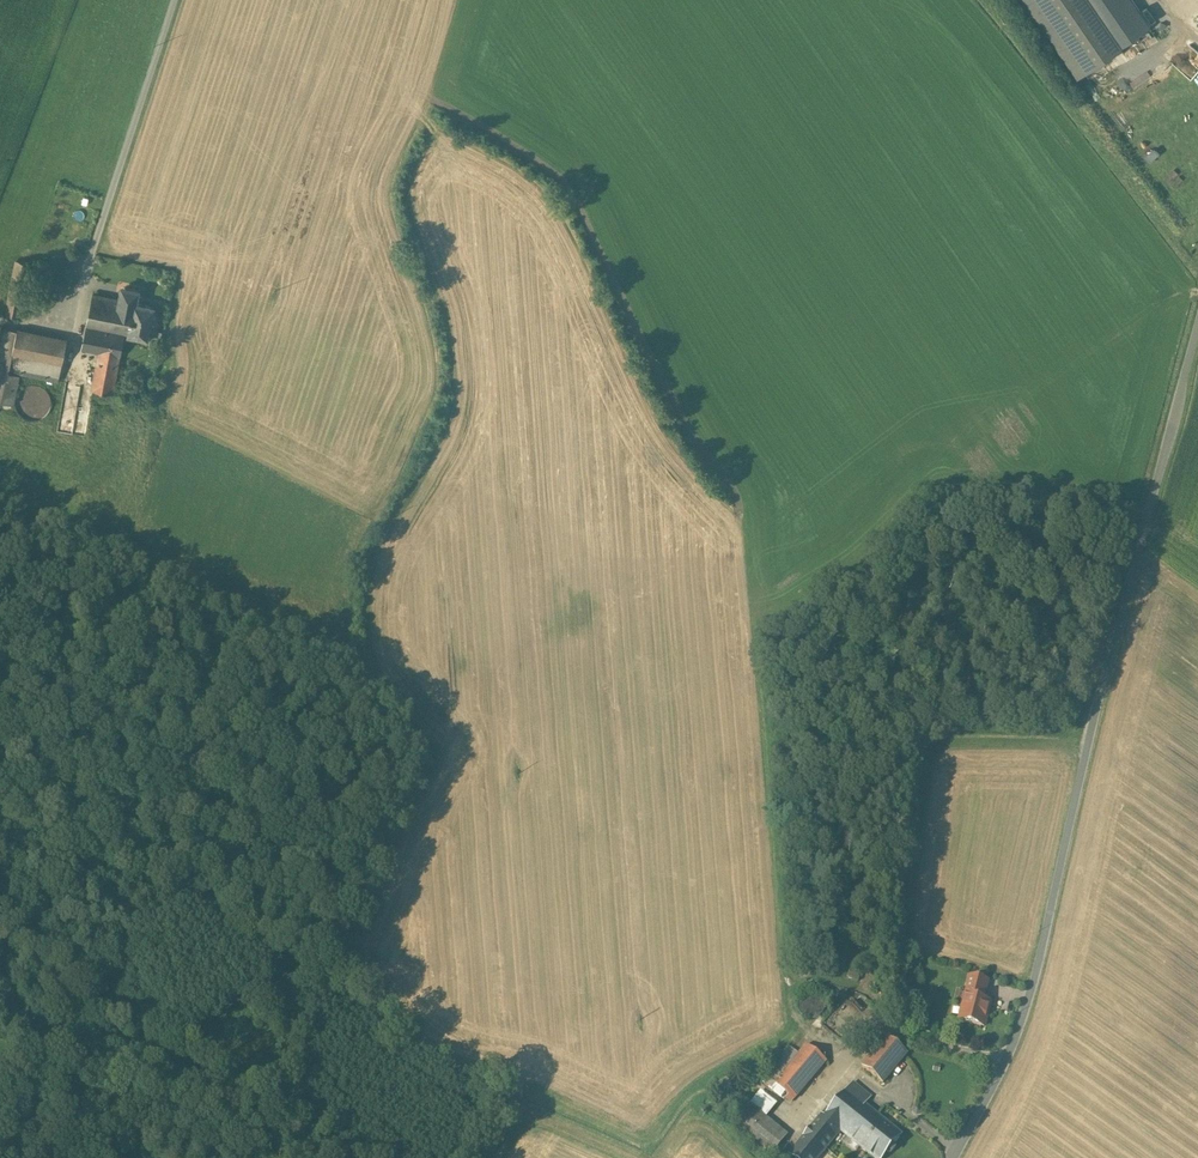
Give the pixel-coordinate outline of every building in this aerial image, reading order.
[(1086,0),(1026,0),(1077,74),(1118,45),(1086,0)] [(1189,43),(1154,12),(1144,23),(1179,54),(1189,43)] [(17,259),(6,312),(19,315),(31,262),(17,259)] [(134,303),(128,334),(148,338),(154,306),(136,303),(139,289),(122,286),(119,300),(134,303)] [(128,334),(134,303),(119,300),(92,294),(82,348),(99,351),(92,389),(112,393),(119,356),(120,356),(125,333),(128,334)] [(5,327),(0,350),(0,401),(10,403),(13,404),(20,372),(59,380),(67,339),(18,329),(18,330),(5,327)] [(33,420),(39,419),(44,416),(48,412),(51,407),(51,401),(50,395),(47,391),(42,387),(37,385),(31,385),(25,387),(20,391),(16,396),(16,403),(17,409),(21,415),(26,419),(33,420)] [(987,981),(971,977),(963,1007),(965,1008),(962,1019),(973,1021),(972,1023),(984,1026),(987,1014),(986,1014),(989,1002),(982,1000),(987,981)] [(816,992),(813,991),(811,991),(808,992),(806,992),(804,993),(802,995),(801,996),(800,998),(799,999),(798,1001),(798,1002),(798,1005),(798,1008),(799,1010),(800,1012),(801,1013),(802,1014),(803,1016),(806,1017),(808,1018),(811,1018),(814,1018),(816,1017),(818,1016),(820,1015),(821,1013),(823,1011),(824,1009),(824,1008),(824,1006),(825,1004),(824,1001),(824,1000),(823,998),(822,997),(821,996),(820,994),(818,993),(816,992)] [(907,1053),(886,1037),(862,1066),(882,1083),(907,1053)] [(807,1045),(799,1054),(790,1046),(765,1076),(767,1078),(764,1082),(771,1088),(775,1084),(794,1099),(826,1060),(807,1045)] [(853,1082),(830,1111),(828,1109),(822,1115),(818,1118),(838,1134),(840,1131),(854,1142),(876,1114),(864,1105),(871,1097),(853,1082)] [(760,1090),(734,1123),(772,1154),(787,1135),(765,1117),(777,1103),(760,1090)] [(854,1142),(874,1157),(882,1157),(901,1135),(876,1114),(854,1142)] [(789,1154),(793,1157),(818,1157),(838,1134),(818,1118),(789,1154)]
